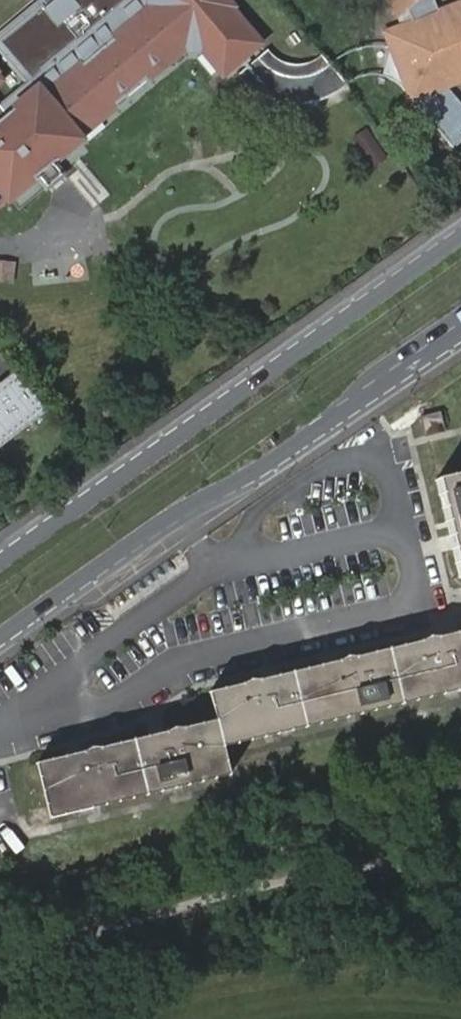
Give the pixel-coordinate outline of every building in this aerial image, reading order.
[(260,55),(254,59),(248,52),(260,42),(226,0),(158,0),(152,5),(46,92),(40,85),(33,91),(8,111),(0,102),(0,202),(6,197),(8,198),(34,177),(56,159),(83,137),(81,135),(195,41),(223,73),(236,63),(241,70),(238,72),(246,82),(256,90),(268,98),(274,100),(286,102),(298,103),(311,102),(331,94),(349,84),(331,63),(324,55),(312,63),(294,66),(282,61),(270,50),(260,55)] [(0,33),(0,50),(33,91),(40,85),(46,92),(152,5),(148,0),(40,0),(0,33)] [(439,15),(433,0),(383,0),(397,15),(408,9),(415,27),(403,52),(390,54),(390,82),(399,87),(453,149),(460,142),(460,104),(448,89),(443,83),(458,73),(460,77),(460,7),(439,15)] [(460,83),(460,77),(458,73),(443,83),(448,89),(460,83)] [(368,168),(385,156),(365,127),(347,140),(368,168)] [(56,159),(34,177),(46,190),(68,173),(56,159)] [(13,259),(0,258),(0,281),(12,282),(13,259)] [(0,385),(0,451),(50,413),(18,372),(0,385)] [(441,412),(419,417),(424,435),(445,430),(441,412)] [(436,492),(456,575),(460,574),(460,486),(436,492)] [(212,692),(217,714),(35,760),(49,816),(229,771),(224,748),(460,690),(460,631),(212,692)]
